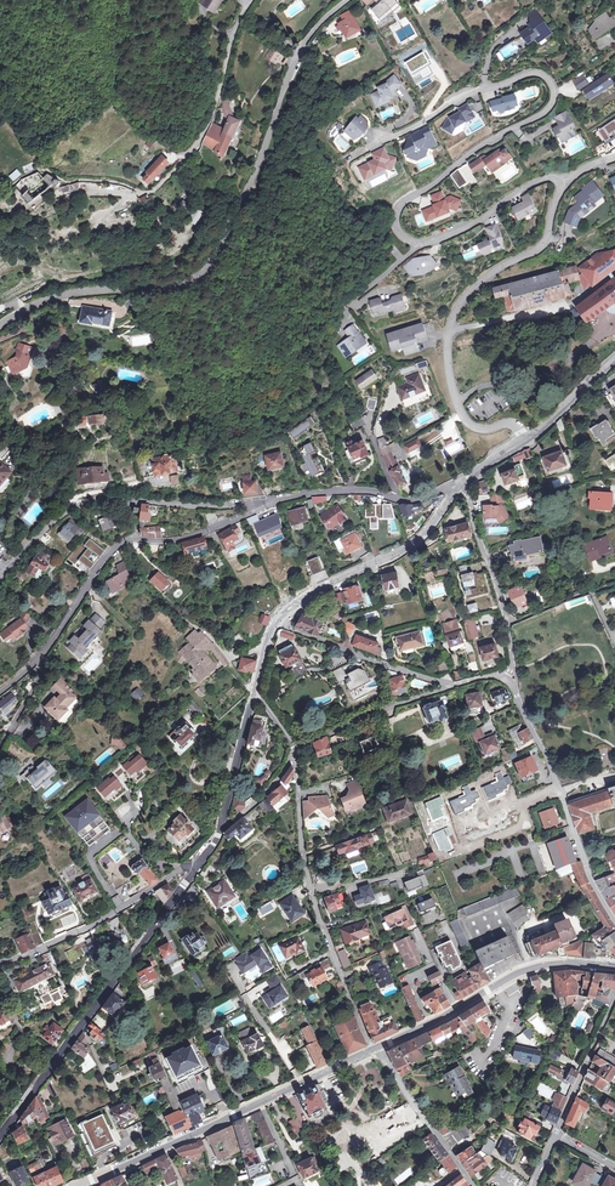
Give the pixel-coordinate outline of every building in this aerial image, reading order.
[(215,13),(222,0),(202,0),(200,4),(205,6),(204,7),(215,13)] [(396,0),(383,0),(384,1),(372,10),(384,23),(402,7),(396,0)] [(361,30),(350,11),(343,15),(346,20),(339,25),(347,38),(361,30)] [(530,15),(530,19),(538,14),(535,11),(530,15)] [(528,38),(530,41),(535,38),(538,42),(545,37),(544,36),(550,31),(538,14),(530,19),(531,24),(532,26),(528,29),(521,34),(525,40),(528,38)] [(595,39),(614,25),(614,22),(612,18),(609,19),(606,15),(596,22),(597,23),(590,32),(595,39)] [(400,21),(407,36),(411,34),(413,39),(417,37),(408,17),(400,21)] [(284,48),(289,41),(281,35),(276,42),(284,48)] [(281,55),(273,50),(268,59),(276,64),(281,55)] [(500,51),(496,53),(501,61),(505,59),(500,51)] [(608,74),(582,91),(584,94),(585,93),(588,98),(613,82),(608,74)] [(371,95),(374,102),(383,99),(384,101),(388,99),(392,97),(392,96),(390,92),(392,91),(401,84),(393,75),(385,82),(386,84),(378,87),(379,91),(371,95)] [(574,81),(579,89),(588,83),(583,75),(574,81)] [(493,111),(498,110),(505,108),(506,110),(512,109),(512,107),(514,106),(517,105),(514,95),(509,96),(509,97),(506,98),(505,97),(503,97),(502,98),(502,99),(491,102),(493,111)] [(223,110),(228,121),(230,117),(233,118),(225,99),(223,100),(223,106),(222,106),(222,108),(223,110)] [(448,130),(452,132),(455,127),(466,121),(466,122),(475,117),(468,104),(459,108),(460,111),(453,115),(453,114),(450,116),(450,117),(449,117),(450,118),(447,120),(442,127),(448,130)] [(562,142),(575,135),(572,129),(574,127),(566,112),(557,117),(560,123),(559,125),(553,129),(557,137),(559,136),(562,142)] [(358,119),(357,120),(355,118),(345,131),(350,136),(361,135),(366,128),(366,121),(360,116),(358,119)] [(217,128),(218,126),(212,123),(209,130),(207,132),(205,136),(201,142),(224,156),(232,137),(239,121),(233,118),(230,117),(228,121),(224,130),(223,132),(217,128)] [(427,137),(432,134),(428,127),(423,129),(427,137)] [(438,147),(432,134),(427,137),(423,129),(411,135),(413,139),(409,141),(408,142),(407,142),(404,151),(408,152),(406,156),(416,160),(417,157),(423,154),(425,150),(426,151),(428,147),(430,148),(430,149),(433,150),(438,147)] [(575,135),(562,142),(564,146),(577,139),(575,135)] [(152,138),(147,144),(151,147),(156,141),(152,138)] [(383,148),(374,153),(377,158),(375,159),(359,167),(364,177),(388,165),(392,166),(394,160),(389,158),(388,158),(386,154),(383,148)] [(425,155),(426,151),(425,150),(423,154),(417,157),(416,160),(425,155)] [(491,173),(496,169),(498,169),(506,163),(507,162),(511,159),(505,150),(501,153),(499,151),(489,157),(489,160),(480,159),(470,166),(470,167),(474,173),(483,167),(485,167),(487,166),(491,173)] [(386,154),(388,158),(389,158),(394,160),(392,166),(388,165),(364,177),(365,179),(386,168),(392,170),(396,157),(386,154)] [(168,162),(160,155),(143,172),(145,173),(140,179),(146,185),(168,162)] [(451,174),(460,190),(476,180),(470,170),(471,170),(468,164),(451,174)] [(20,173),(16,169),(11,174),(15,178),(20,173)] [(22,196),(28,203),(47,189),(52,184),(55,186),(60,180),(57,179),(57,178),(47,173),(43,177),(38,171),(21,179),(14,186),(23,195),(22,196)] [(584,210),(587,212),(595,206),(593,203),(603,196),(591,181),(581,189),(583,191),(579,195),(578,194),(574,197),(579,204),(567,213),(564,222),(573,226),(577,216),(584,210)] [(77,188),(75,183),(67,185),(63,187),(60,188),(61,192),(62,193),(65,192),(69,190),(77,190),(77,188)] [(437,215),(448,211),(447,209),(450,208),(455,211),(460,201),(450,197),(443,199),(441,192),(431,196),(434,204),(435,205),(433,207),(422,211),(424,216),(429,214),(430,219),(437,216),(437,215)] [(518,218),(524,215),(529,213),(530,214),(530,213),(536,211),(530,198),(524,201),(512,207),(518,218)] [(197,226),(205,213),(196,208),(189,222),(197,226)] [(579,218),(587,212),(584,210),(577,216),(573,226),(575,227),(579,218)] [(488,249),(493,247),(495,251),(502,248),(499,241),(499,238),(494,225),(485,229),(490,241),(487,243),(486,242),(477,245),(478,249),(478,250),(478,252),(479,252),(480,254),(484,255),(490,253),(488,249)] [(601,240),(596,234),(586,240),(591,247),(601,240)] [(582,274),(591,285),(614,266),(614,257),(611,251),(582,274)] [(435,263),(429,256),(417,265),(413,259),(403,267),(411,277),(418,275),(423,274),(427,272),(434,268),(432,266),(435,263)] [(417,265),(429,256),(413,259),(417,265)] [(578,276),(575,266),(493,288),(496,298),(503,296),(508,311),(515,309),(515,310),(555,300),(559,315),(558,315),(559,319),(570,316),(579,311),(586,322),(614,302),(614,303),(614,277),(591,296),(591,297),(569,312),(561,314),(560,307),(566,305),(564,297),(565,297),(565,296),(570,295),(567,284),(569,283),(569,282),(579,280),(578,276)] [(582,274),(578,276),(579,280),(586,289),(591,285),(582,274)] [(401,295),(394,297),(395,300),(393,301),(386,303),(388,311),(393,309),(394,314),(401,311),(400,309),(404,307),(404,304),(408,303),(406,296),(401,298),(401,295)] [(128,310),(137,305),(132,297),(124,302),(128,310)] [(378,302),(376,303),(375,300),(369,302),(369,305),(365,306),(367,313),(372,311),(372,314),(377,313),(378,316),(384,314),(384,312),(388,311),(386,303),(382,304),(381,301),(378,302)] [(88,322),(92,323),(93,321),(110,324),(112,311),(83,306),(81,321),(88,322)] [(417,344),(414,335),(420,334),(419,331),(421,327),(423,326),(422,324),(386,335),(391,352),(396,350),(396,352),(402,350),(404,356),(419,352),(417,344)] [(349,338),(338,347),(345,357),(365,343),(352,326),(344,332),(349,338)] [(427,340),(423,326),(421,327),(419,331),(420,334),(414,335),(417,344),(427,340)] [(13,377),(21,373),(21,371),(28,368),(32,352),(24,350),(18,353),(19,356),(8,362),(6,357),(0,360),(0,363),(4,371),(9,369),(13,377)] [(356,382),(361,390),(377,379),(371,371),(356,382)] [(419,374),(408,379),(410,383),(408,384),(397,389),(403,401),(426,391),(419,374)] [(374,411),(377,401),(369,399),(367,409),(374,411)] [(290,432),(294,439),(316,425),(312,418),(290,432)] [(564,426),(561,418),(557,422),(560,432),(565,430),(564,426)] [(359,419),(350,424),(354,433),(363,428),(359,419)] [(609,442),(609,441),(614,438),(614,437),(614,435),(614,434),(614,433),(606,420),(598,426),(597,425),(591,429),(596,439),(598,437),(604,446),(609,442)] [(387,446),(383,437),(378,439),(379,449),(387,446)] [(421,446),(418,440),(418,439),(404,447),(408,453),(421,446)] [(360,455),(362,457),(367,454),(368,453),(362,441),(357,443),(356,440),(352,441),(352,440),(346,443),(348,447),(353,458),(360,455)] [(389,449),(383,452),(385,455),(383,456),(386,464),(395,460),(389,449)] [(284,466),(280,452),(265,456),(269,469),(284,466)] [(522,457),(520,452),(513,456),(516,461),(523,458),(522,457)] [(561,452),(544,458),(549,471),(566,464),(561,452)] [(178,471),(177,466),(175,455),(169,456),(168,455),(167,454),(165,455),(164,456),(164,457),(154,460),(154,464),(156,471),(156,476),(177,471),(178,471)] [(318,456),(313,459),(298,465),(300,469),(304,468),(305,469),(308,468),(311,474),(323,468),(318,456)] [(395,460),(386,464),(391,476),(398,487),(407,483),(406,482),(409,481),(410,478),(409,475),(405,474),(403,475),(401,472),(402,471),(396,459),(395,460)] [(0,464),(0,486),(11,473),(0,464)] [(520,481),(527,479),(521,464),(514,466),(515,469),(502,474),(506,485),(519,479),(520,481)] [(93,484),(93,483),(108,481),(107,474),(103,474),(103,468),(78,470),(79,485),(93,484)] [(243,478),(244,494),(257,492),(256,482),(252,482),(251,477),(243,478)] [(354,486),(351,477),(345,479),(347,486),(354,486)] [(487,481),(477,485),(481,494),(491,490),(487,481)] [(592,506),(604,507),(604,508),(611,509),(612,493),(589,492),(589,498),(592,498),(592,506)] [(427,505),(431,503),(432,504),(437,507),(445,495),(443,494),(422,503),(408,505),(402,504),(400,505),(403,516),(416,511),(427,505)] [(139,522),(140,529),(141,535),(146,536),(148,536),(151,537),(156,537),(161,538),(159,526),(156,527),(146,528),(144,521),(151,521),(151,516),(152,514),(150,513),(150,505),(142,504),(141,509),(140,515),(139,522)] [(341,522),(346,518),(336,504),(321,516),(330,527),(339,520),(341,522)] [(393,505),(366,504),(366,518),(371,518),(371,530),(379,531),(379,521),(391,520),(397,520),(393,505)] [(492,506),(492,505),(484,505),(484,517),(493,517),(493,515),(496,515),(497,517),(500,522),(509,517),(501,505),(498,505),(498,506),(492,506)] [(304,508),(289,512),(292,523),(307,519),(304,508)] [(260,537),(271,533),(272,535),(278,532),(277,530),(283,528),(277,514),(276,514),(277,516),(256,525),(255,523),(254,523),(260,537)] [(113,516),(101,520),(104,529),(116,525),(113,516)] [(59,534),(65,540),(67,538),(69,539),(75,533),(79,536),(83,531),(71,520),(59,534)] [(469,526),(463,527),(462,524),(445,529),(449,542),(471,535),(469,526)] [(227,552),(241,545),(245,541),(237,526),(218,535),(216,531),(210,533),(214,541),(220,538),(227,552)] [(347,554),(362,546),(354,531),(334,541),(340,553),(345,550),(347,554)] [(106,552),(88,536),(69,562),(88,577),(106,552)] [(206,537),(182,544),(185,558),(210,551),(206,537)] [(527,555),(544,551),(540,537),(522,541),(521,540),(515,542),(515,544),(509,546),(514,560),(528,557),(527,555)] [(600,552),(609,549),(609,550),(611,549),(606,537),(585,545),(590,562),(601,557),(600,552)] [(380,555),(376,545),(370,547),(372,552),(374,558),(380,555)] [(44,572),(47,574),(54,560),(46,555),(45,556),(39,553),(35,558),(27,573),(39,580),(40,578),(44,572)] [(318,557),(307,562),(314,577),(324,572),(318,557)] [(107,582),(112,591),(115,589),(117,591),(124,587),(122,585),(131,580),(126,572),(126,571),(124,564),(117,566),(119,575),(107,582)] [(458,566),(461,574),(468,572),(466,565),(458,566)] [(468,572),(461,574),(462,581),(476,578),(478,587),(465,590),(467,597),(488,591),(483,572),(473,574),(472,571),(468,572)] [(162,589),(168,583),(169,582),(158,572),(150,581),(160,591),(162,589)] [(397,572),(382,576),(385,590),(399,587),(397,572)] [(168,583),(162,589),(165,592),(171,586),(168,583)] [(349,606),(358,603),(357,601),(363,600),(358,585),(344,589),(348,604),(349,604),(349,606)] [(513,599),(517,609),(528,604),(521,589),(511,593),(513,598),(513,599)] [(535,593),(539,602),(543,601),(540,591),(535,593)] [(89,646),(87,644),(92,638),(94,640),(101,633),(98,630),(104,623),(96,615),(83,629),(86,632),(81,638),(78,634),(71,641),(73,643),(69,647),(79,656),(89,646)] [(267,626),(270,618),(263,615),(259,624),(267,626)] [(320,630),(323,623),(303,615),(296,627),(317,635),(320,630)] [(0,631),(0,635),(6,646),(31,632),(26,622),(31,619),(29,616),(0,631)] [(474,618),(466,620),(467,622),(471,638),(475,637),(478,636),(474,618)] [(46,622),(39,632),(47,638),(54,627),(46,622)] [(467,622),(465,622),(463,623),(468,641),(472,640),(471,638),(467,622)] [(458,626),(445,630),(450,646),(463,642),(458,626)] [(277,632),(276,633),(276,634),(293,640),(295,635),(294,635),(295,634),(282,630),(280,629),(279,630),(278,631),(277,632)] [(350,644),(380,654),(381,651),(380,648),(377,647),(378,644),(346,631),(346,630),(344,630),(343,645),(352,648),(350,644)] [(420,632),(396,638),(399,651),(423,645),(420,632)] [(190,643),(191,644),(195,648),(206,638),(204,637),(200,633),(190,643)] [(195,648),(191,644),(180,652),(188,660),(193,668),(192,668),(192,669),(192,670),(192,671),(193,672),(194,673),(192,675),(198,681),(211,670),(206,665),(210,662),(206,658),(205,658),(201,653),(209,647),(218,658),(221,661),(223,659),(224,657),(213,644),(212,645),(206,638),(195,648)] [(492,658),(498,656),(494,644),(480,647),(484,660),(485,660),(492,658)] [(474,647),(473,645),(465,646),(467,652),(468,655),(475,653),(475,652),(479,651),(477,646),(474,647)] [(295,648),(279,656),(286,669),(301,661),(295,648)] [(467,656),(469,663),(476,662),(475,654),(467,656)] [(245,670),(253,672),(256,662),(240,659),(238,671),(245,672),(245,670)] [(445,663),(437,666),(441,675),(449,672),(445,663)] [(344,682),(350,693),(371,683),(362,665),(352,670),(349,664),(333,672),(339,684),(344,682)] [(34,668),(28,673),(32,678),(39,673),(34,668)] [(399,677),(398,677),(398,676),(398,677),(397,677),(396,677),(395,673),(385,670),(392,696),(405,692),(402,677),(400,678),(400,677),(399,677)] [(65,709),(75,698),(71,694),(74,692),(61,680),(54,687),(62,694),(56,700),(55,698),(46,707),(59,720),(67,710),(65,709)] [(137,689),(131,694),(136,700),(142,695),(137,689)] [(503,701),(510,699),(508,694),(507,694),(505,691),(504,692),(503,690),(493,693),(496,702),(503,700),(503,701)] [(0,702),(0,709),(7,717),(11,713),(9,711),(14,707),(12,704),(17,701),(11,693),(0,702)] [(475,715),(476,715),(478,715),(478,714),(483,713),(480,694),(466,696),(469,716),(475,715)] [(446,718),(443,710),(444,709),(441,701),(440,702),(439,698),(433,700),(434,704),(430,706),(430,705),(424,707),(425,708),(423,709),(429,724),(438,720),(439,721),(446,718)] [(196,715),(200,711),(192,701),(184,707),(187,710),(189,708),(196,715)] [(254,740),(259,741),(262,728),(259,727),(261,722),(254,720),(248,744),(252,745),(254,740)] [(181,750),(196,735),(185,724),(181,728),(178,728),(176,731),(175,733),(170,738),(174,742),(170,745),(176,751),(179,748),(181,750)] [(532,739),(527,727),(521,730),(519,725),(510,729),(513,736),(518,733),(523,743),(532,739)] [(254,740),(252,745),(263,748),(268,729),(262,728),(259,741),(254,740)] [(478,738),(484,736),(480,728),(472,732),(476,742),(479,741),(478,738)] [(489,754),(490,755),(494,753),(494,752),(500,749),(493,734),(488,736),(489,739),(479,743),(485,756),(489,754)] [(112,743),(117,744),(121,738),(113,735),(112,743)] [(373,736),(370,738),(369,737),(367,737),(368,739),(359,742),(364,754),(378,748),(373,736)] [(121,738),(117,744),(122,749),(127,745),(121,738)] [(227,738),(223,755),(232,757),(235,747),(227,738)] [(326,738),(313,744),(317,758),(331,754),(326,738)] [(353,740),(349,741),(348,738),(345,739),(348,747),(355,744),(353,740)] [(508,754),(508,753),(506,748),(499,751),(505,763),(507,762),(504,756),(508,754)] [(515,751),(508,753),(508,754),(504,756),(507,762),(511,760),(517,757),(515,751)] [(140,755),(123,767),(132,780),(149,767),(140,755)] [(531,757),(515,764),(521,777),(537,770),(531,757)] [(35,790),(56,773),(47,761),(31,775),(27,771),(20,777),(23,782),(26,780),(35,790)] [(293,766),(292,766),(280,781),(285,786),(286,784),(293,775),(293,766)] [(490,775),(500,799),(514,793),(505,769),(490,775)] [(574,783),(569,769),(555,774),(561,787),(563,787),(574,783)] [(104,801),(123,789),(115,777),(96,789),(104,801)] [(289,787),(286,784),(285,786),(280,781),(278,784),(281,786),(284,791),(289,787)] [(347,785),(350,793),(351,796),(348,797),(341,800),(345,811),(350,809),(353,811),(357,809),(359,806),(364,804),(355,782),(347,785)] [(554,796),(559,794),(554,784),(553,784),(550,785),(554,796)] [(273,809),(276,813),(279,811),(274,804),(287,793),(284,791),(281,786),(268,797),(267,798),(259,804),(264,812),(265,815),(273,809)] [(608,788),(609,791),(569,804),(579,833),(594,828),(589,813),(613,805),(614,807),(614,786),(608,788)] [(567,801),(569,804),(609,791),(608,788),(567,801)] [(233,806),(238,813),(244,808),(244,803),(239,797),(234,801),(233,806)] [(320,798),(310,799),(310,802),(303,803),(304,819),(316,809),(318,809),(328,818),(333,815),(326,799),(322,800),(321,799),(320,798)] [(413,802),(416,809),(421,807),(420,806),(425,804),(423,798),(416,801),(413,802)] [(82,839),(82,838),(86,843),(107,827),(103,822),(104,822),(87,800),(65,817),(82,839)] [(406,801),(383,809),(387,822),(411,815),(406,801)] [(421,807),(416,809),(417,813),(420,818),(424,817),(430,814),(425,804),(420,806),(421,807)] [(554,819),(557,818),(553,808),(539,813),(545,828),(556,824),(554,819)] [(12,826),(8,818),(5,819),(0,809),(0,832),(12,826)] [(495,810),(491,812),(501,837),(504,836),(495,810)] [(178,850),(200,828),(194,821),(190,826),(188,825),(189,824),(185,820),(184,821),(179,815),(173,822),(174,823),(167,831),(176,840),(172,844),(178,850)] [(424,817),(420,818),(426,835),(434,832),(430,826),(428,826),(424,817)] [(246,822),(242,818),(225,832),(224,836),(228,841),(234,836),(236,835),(240,839),(252,830),(247,824),(246,822)] [(0,835),(13,829),(12,826),(0,832),(0,835)] [(86,843),(88,846),(110,830),(107,827),(86,843)] [(434,832),(426,835),(429,841),(430,844),(438,840),(435,832),(434,832)] [(139,838),(132,833),(127,837),(137,850),(144,845),(139,838)] [(365,836),(336,846),(338,850),(339,854),(345,852),(346,854),(346,853),(347,854),(356,850),(356,849),(358,848),(362,847),(366,845),(367,845),(368,844),(367,843),(365,836)] [(556,868),(575,862),(567,839),(548,845),(556,868)] [(439,845),(432,848),(434,853),(427,855),(430,861),(436,859),(444,856),(439,845)] [(612,849),(608,851),(607,855),(606,855),(608,861),(611,860),(614,869),(614,852),(612,849)] [(215,851),(208,861),(213,864),(218,857),(215,851)] [(317,853),(309,856),(307,857),(309,865),(320,862),(317,853)] [(139,859),(138,859),(140,861),(133,866),(132,869),(134,872),(137,873),(138,872),(149,886),(158,881),(140,858),(139,859)] [(574,869),(575,873),(591,904),(591,905),(605,928),(603,930),(602,929),(592,935),(598,944),(602,948),(606,950),(607,950),(614,944),(614,929),(613,925),(605,911),(598,901),(590,886),(586,878),(585,874),(584,873),(581,861),(575,862),(571,863),(574,869)] [(571,863),(565,866),(568,872),(574,869),(571,863)] [(568,872),(565,866),(556,870),(559,876),(568,872)] [(420,879),(404,885),(408,894),(428,886),(422,872),(418,873),(420,879)] [(606,876),(611,886),(614,885),(614,872),(613,873),(606,876)] [(606,876),(601,878),(599,873),(593,875),(595,880),(601,891),(611,907),(614,914),(614,885),(611,886),(606,876)] [(90,881),(89,882),(88,880),(79,886),(79,887),(74,890),(80,901),(96,892),(90,881)] [(218,906),(217,907),(217,908),(234,897),(224,880),(218,884),(218,885),(213,888),(213,887),(207,891),(211,898),(212,897),(218,906)] [(156,894),(162,901),(163,904),(173,892),(168,884),(155,892),(153,893),(155,895),(156,894)] [(191,885),(184,895),(191,903),(200,895),(191,885)] [(46,899),(44,900),(42,901),(48,913),(49,912),(50,915),(51,916),(54,915),(58,914),(60,913),(58,908),(60,908),(60,909),(62,908),(63,909),(65,909),(67,909),(68,908),(67,906),(71,905),(66,896),(64,897),(59,886),(52,889),(51,888),(46,890),(47,891),(44,893),(44,895),(46,899)] [(370,887),(360,890),(363,897),(356,899),(359,907),(375,901),(370,887)] [(463,912),(464,912),(466,917),(519,895),(516,887),(510,889),(460,910),(461,912),(462,911),(463,912)] [(292,895),(277,904),(288,922),(302,912),(292,895)] [(331,895),(325,898),(324,898),(329,912),(336,909),(334,904),(340,902),(338,896),(335,897),(332,898),(331,895)] [(431,898),(416,904),(421,915),(436,909),(431,898)] [(113,906),(109,899),(103,903),(108,910),(113,906)] [(519,926),(522,923),(525,921),(527,919),(529,918),(524,906),(508,914),(517,929),(519,926)] [(397,921),(398,922),(399,924),(402,922),(402,921),(406,919),(403,912),(402,908),(384,916),(389,927),(395,924),(394,922),(397,921)] [(126,909),(118,914),(120,918),(128,913),(126,909)] [(333,921),(335,926),(353,920),(351,915),(333,921)] [(432,915),(424,917),(425,925),(433,923),(432,915)] [(457,919),(449,923),(459,944),(461,949),(469,945),(457,919)] [(562,948),(568,946),(566,941),(576,937),(572,928),(570,929),(567,920),(553,925),(556,931),(525,944),(529,955),(540,957),(541,954),(546,955),(547,952),(552,952),(552,949),(556,950),(557,952),(559,957),(566,957),(562,948)] [(357,938),(369,933),(365,922),(341,930),(346,942),(357,939),(357,938)] [(101,940),(101,941),(100,942),(100,943),(101,943),(101,944),(101,945),(102,945),(103,945),(104,945),(105,945),(110,953),(118,945),(117,943),(121,940),(120,938),(124,935),(120,928),(118,929),(116,927),(112,929),(115,934),(114,935),(110,930),(109,930),(105,932),(106,933),(100,937),(102,940),(101,940)] [(19,947),(22,953),(34,947),(27,931),(21,934),(23,938),(16,940),(19,947)] [(31,935),(36,946),(43,943),(38,932),(31,935)] [(87,946),(89,951),(90,951),(95,960),(92,961),(91,962),(90,963),(90,965),(90,966),(91,967),(92,968),(93,969),(95,969),(96,969),(98,968),(99,968),(108,963),(92,934),(88,936),(91,941),(86,944),(87,946)] [(182,940),(183,941),(187,948),(191,954),(193,953),(198,950),(197,949),(203,945),(203,944),(206,943),(206,941),(204,937),(202,937),(200,938),(197,934),(193,936),(192,934),(189,936),(182,940)] [(474,951),(478,960),(480,963),(483,970),(515,955),(520,952),(513,934),(507,937),(474,951)] [(568,946),(562,948),(566,957),(589,959),(594,955),(604,956),(604,951),(599,949),(591,936),(588,937),(568,946)] [(396,944),(394,945),(398,956),(413,949),(410,944),(408,945),(407,942),(405,937),(396,942),(396,944)] [(295,954),(303,950),(297,938),(279,947),(285,958),(295,953),(295,954)] [(87,946),(84,942),(65,953),(71,964),(86,956),(81,949),(87,946)] [(159,948),(164,958),(174,953),(172,950),(172,949),(171,947),(170,947),(169,943),(159,948)] [(452,943),(436,950),(439,957),(442,955),(443,959),(441,960),(443,965),(445,965),(447,971),(451,968),(453,974),(462,969),(463,965),(452,943)] [(247,952),(234,961),(244,977),(258,967),(263,976),(274,968),(262,947),(250,954),(247,952)] [(344,949),(337,952),(343,968),(351,965),(344,949)] [(413,949),(398,956),(403,966),(405,965),(406,968),(417,963),(415,959),(413,955),(415,954),(413,949)] [(154,965),(157,964),(152,955),(148,957),(151,962),(152,961),(154,965)] [(328,958),(319,963),(321,967),(315,970),(314,969),(311,970),(312,972),(307,975),(313,986),(318,983),(324,980),(327,978),(322,969),(324,968),(324,969),(331,965),(328,958)] [(179,960),(168,966),(173,976),(184,970),(179,960)] [(469,965),(471,969),(480,963),(478,960),(469,965)] [(381,987),(392,982),(385,967),(384,967),(382,961),(369,967),(372,973),(374,972),(381,987)] [(14,980),(18,986),(26,982),(28,987),(54,974),(49,963),(14,980)] [(321,967),(319,963),(299,973),(302,977),(307,975),(312,972),(311,970),(314,969),(315,970),(321,967)] [(480,963),(471,969),(468,971),(473,978),(471,979),(470,977),(468,978),(465,973),(452,981),(462,998),(479,988),(489,982),(483,970),(480,963)] [(149,964),(145,966),(146,969),(137,973),(143,983),(156,976),(149,964)] [(109,978),(114,972),(110,965),(103,969),(104,970),(107,976),(109,978)] [(202,982),(194,970),(190,972),(198,985),(202,982)] [(443,980),(438,970),(427,975),(430,982),(431,982),(434,981),(436,980),(437,983),(443,980)] [(601,982),(604,975),(592,974),(582,973),(569,971),(563,972),(553,973),(556,998),(559,998),(560,1006),(572,1005),(575,999),(577,995),(575,979),(580,978),(581,980),(583,980),(583,982),(582,985),(582,988),(589,990),(587,998),(592,999),(594,998),(596,991),(597,987),(598,981),(601,982)] [(276,975),(265,981),(270,989),(265,992),(267,995),(262,998),(270,1012),(290,998),(276,975)] [(594,998),(609,1004),(614,991),(614,976),(604,975),(601,982),(602,984),(601,984),(601,986),(601,987),(602,988),(602,989),(604,990),(602,994),(596,991),(594,998)] [(536,996),(540,990),(537,986),(539,984),(537,976),(529,978),(531,985),(535,987),(532,994),(536,996)] [(440,988),(435,991),(433,992),(433,993),(421,999),(425,1005),(428,1004),(434,1014),(442,1010),(443,1009),(450,1005),(458,1000),(447,982),(445,979),(443,980),(437,983),(440,988)] [(26,982),(18,986),(20,991),(28,987),(26,982)] [(118,984),(112,993),(119,998),(123,993),(118,984)] [(408,984),(401,987),(402,992),(404,995),(410,992),(411,992),(408,986),(408,984)] [(580,996),(584,997),(587,998),(589,990),(582,988),(580,996)] [(57,989),(40,998),(45,1007),(53,1003),(54,1006),(63,1002),(57,989)] [(410,992),(404,995),(416,1022),(424,1018),(423,1016),(421,1016),(415,1003),(415,1004),(410,992)] [(119,998),(112,993),(101,1007),(114,1017),(124,1004),(125,1003),(119,998)] [(575,999),(572,1005),(572,1007),(579,1010),(584,997),(580,996),(577,995),(575,999)] [(607,1008),(609,1004),(594,998),(593,1001),(593,1005),(602,1009),(606,1008),(607,1008)] [(0,1002),(0,1024),(9,1020),(1,1002),(0,1002)] [(474,1023),(475,1022),(474,1019),(475,1018),(476,1020),(479,1018),(481,1017),(480,1016),(486,1012),(495,1022),(497,1019),(495,1017),(489,1010),(484,1002),(469,1011),(458,1017),(446,1025),(440,1028),(429,1033),(417,1039),(413,1041),(406,1044),(398,1048),(388,1052),(397,1070),(401,1076),(408,1071),(407,1069),(410,1067),(407,1065),(415,1061),(424,1057),(421,1050),(423,1049),(421,1047),(426,1045),(433,1041),(434,1043),(435,1042),(435,1041),(451,1032),(451,1033),(460,1028),(464,1025),(465,1027),(467,1025),(466,1024),(472,1021),(473,1022),(474,1023)] [(381,1026),(379,1022),(378,1022),(371,1005),(360,1010),(362,1015),(373,1042),(397,1031),(393,1023),(387,1026),(386,1024),(381,1026)] [(347,1020),(344,1022),(335,1027),(347,1054),(366,1045),(358,1027),(355,1017),(354,1014),(352,1009),(343,1013),(344,1015),(347,1020)] [(298,1022),(302,1029),(310,1025),(306,1018),(305,1016),(301,1018),(298,1022)] [(390,1017),(379,1022),(381,1026),(386,1024),(387,1026),(393,1023),(390,1017)] [(482,1022),(477,1025),(488,1037),(491,1031),(482,1022)] [(94,1041),(96,1043),(98,1040),(99,1040),(100,1039),(102,1040),(104,1037),(103,1036),(103,1035),(98,1032),(100,1030),(90,1023),(88,1026),(92,1029),(89,1033),(91,1034),(90,1036),(89,1037),(90,1038),(94,1041)] [(57,1049),(61,1044),(55,1040),(62,1030),(53,1024),(50,1028),(48,1027),(46,1025),(43,1029),(45,1030),(47,1032),(43,1037),(52,1043),(51,1044),(57,1049)] [(310,1025),(302,1029),(309,1044),(306,1046),(317,1068),(327,1063),(310,1025)] [(467,1029),(471,1033),(475,1030),(470,1025),(466,1028),(467,1029)] [(222,1037),(226,1035),(222,1027),(213,1031),(215,1037),(207,1042),(213,1055),(228,1048),(222,1037)] [(527,1027),(521,1032),(527,1039),(532,1034),(527,1027)] [(256,1049),(263,1046),(257,1034),(253,1036),(249,1029),(238,1034),(247,1052),(256,1048),(256,1049)] [(471,1033),(467,1029),(463,1032),(469,1039),(473,1036),(471,1033)] [(77,1065),(83,1069),(81,1071),(84,1074),(96,1064),(88,1052),(89,1050),(83,1046),(87,1041),(83,1032),(71,1048),(83,1057),(80,1061),(77,1065)] [(540,1052),(516,1047),(514,1059),(521,1060),(520,1064),(525,1065),(526,1061),(538,1063),(540,1052)] [(191,1049),(167,1061),(179,1083),(203,1071),(191,1049)] [(550,1051),(548,1050),(545,1056),(547,1057),(556,1061),(559,1055),(550,1051)] [(159,1061),(154,1052),(148,1055),(151,1061),(152,1060),(155,1065),(149,1068),(151,1073),(148,1075),(153,1085),(161,1081),(167,1093),(167,1094),(171,1102),(176,1112),(165,1118),(174,1134),(192,1126),(188,1117),(181,1103),(179,1100),(178,1098),(173,1089),(168,1079),(167,1078),(159,1061)] [(605,1052),(600,1059),(606,1063),(611,1056),(605,1052)] [(600,1059),(595,1055),(592,1062),(601,1067),(600,1069),(591,1064),(589,1070),(585,1079),(607,1093),(612,1085),(611,1085),(609,1083),(614,1072),(614,1068),(613,1067),(606,1063),(600,1059)] [(611,1056),(606,1063),(613,1067),(614,1064),(614,1059),(611,1056)] [(116,1063),(110,1066),(112,1072),(119,1069),(116,1063)] [(447,1081),(449,1084),(453,1082),(460,1095),(462,1094),(464,1098),(472,1093),(468,1085),(470,1084),(465,1075),(463,1076),(461,1073),(463,1072),(459,1065),(444,1074),(447,1081)] [(569,1075),(562,1072),(558,1080),(563,1082),(564,1081),(566,1082),(566,1081),(573,1084),(578,1072),(571,1069),(569,1075)] [(49,1079),(46,1084),(53,1098),(57,1096),(49,1079)] [(182,1085),(173,1089),(178,1098),(179,1100),(195,1092),(190,1081),(182,1085)] [(453,1082),(449,1084),(456,1097),(460,1095),(453,1082)] [(314,1117),(317,1118),(321,1116),(322,1113),(321,1111),(326,1109),(323,1104),(327,1102),(327,1100),(327,1099),(323,1089),(322,1090),(319,1084),(308,1089),(298,1094),(309,1117),(313,1115),(314,1117)] [(195,1092),(179,1100),(181,1103),(197,1095),(195,1092)] [(38,1095),(35,1098),(44,1117),(47,1115),(38,1095)] [(181,1103),(188,1117),(204,1110),(197,1095),(181,1103)] [(552,1108),(544,1104),(543,1106),(546,1108),(543,1113),(548,1116),(547,1119),(556,1123),(561,1112),(566,1099),(558,1095),(555,1103),(554,1103),(552,1108)] [(30,1105),(20,1119),(22,1125),(36,1118),(39,1125),(46,1122),(44,1117),(35,1098),(30,1105)] [(580,1123),(584,1112),(583,1111),(588,1105),(576,1098),(566,1123),(574,1127),(576,1121),(580,1123)] [(602,1108),(614,1116),(614,1115),(614,1103),(608,1099),(602,1108)] [(223,1101),(216,1105),(219,1112),(226,1109),(223,1101)] [(119,1123),(121,1126),(127,1123),(126,1120),(134,1116),(128,1103),(122,1106),(121,1104),(111,1109),(113,1113),(118,1123),(119,1123)] [(409,1108),(354,1136),(361,1149),(416,1121),(409,1108)] [(188,1117),(192,1126),(208,1118),(204,1110),(188,1117)] [(261,1111),(253,1114),(255,1119),(266,1145),(275,1141),(261,1111)] [(530,1139),(534,1132),(536,1134),(539,1127),(531,1123),(534,1116),(527,1112),(523,1119),(524,1120),(518,1132),(530,1139)] [(101,1114),(76,1126),(82,1140),(86,1138),(93,1154),(115,1145),(101,1114)] [(271,1172),(266,1159),(260,1147),(256,1149),(255,1149),(254,1149),(244,1118),(234,1123),(243,1153),(244,1157),(247,1169),(251,1179),(271,1172)] [(297,1118),(289,1122),(293,1130),(301,1126),(297,1118)] [(16,1131),(23,1126),(22,1125),(20,1119),(14,1127),(16,1131)] [(65,1120),(47,1128),(55,1145),(73,1135),(65,1120)] [(127,1129),(130,1137),(144,1131),(140,1123),(127,1129)] [(463,1138),(472,1132),(472,1131),(473,1131),(472,1129),(470,1130),(466,1123),(456,1128),(451,1131),(447,1125),(438,1130),(442,1136),(449,1147),(463,1138)] [(29,1138),(23,1126),(16,1131),(13,1133),(18,1144),(29,1138)] [(240,1150),(232,1126),(209,1136),(220,1159),(239,1150),(240,1150)] [(504,1133),(501,1140),(513,1146),(516,1139),(504,1133)] [(444,1166),(440,1169),(439,1171),(442,1175),(445,1175),(449,1173),(457,1167),(448,1155),(439,1142),(438,1142),(432,1134),(424,1140),(439,1161),(440,1160),(444,1166)] [(475,1154),(471,1147),(464,1151),(465,1152),(457,1158),(461,1163),(471,1176),(486,1165),(486,1164),(493,1159),(490,1157),(496,1144),(487,1138),(484,1146),(481,1151),(475,1154)] [(196,1142),(196,1143),(197,1143),(200,1151),(205,1150),(202,1140),(196,1142)] [(513,1146),(501,1140),(498,1147),(502,1148),(500,1155),(511,1160),(516,1147),(513,1146)] [(197,1143),(196,1143),(184,1146),(176,1150),(182,1157),(193,1154),(200,1152),(200,1151),(197,1143)] [(156,1159),(159,1166),(167,1184),(178,1179),(166,1154),(156,1159)] [(309,1175),(317,1172),(315,1166),(318,1164),(315,1157),(311,1158),(298,1164),(305,1181),(310,1178),(309,1175)] [(382,1157),(375,1162),(379,1168),(386,1163),(382,1157)] [(39,1161),(38,1162),(28,1166),(31,1172),(42,1166),(45,1165),(42,1159),(39,1161)] [(159,1166),(156,1159),(143,1166),(146,1172),(152,1169),(157,1167),(159,1166)] [(573,1182),(580,1185),(588,1185),(596,1171),(583,1164),(573,1182)] [(10,1173),(16,1185),(17,1185),(28,1181),(22,1167),(10,1173)] [(184,1167),(178,1170),(181,1176),(187,1174),(184,1167)] [(56,1168),(54,1168),(45,1173),(34,1178),(38,1185),(53,1185),(63,1181),(56,1168)] [(396,1184),(413,1174),(410,1168),(393,1178),(396,1184)] [(609,1175),(603,1185),(614,1185),(614,1178),(609,1175)] [(103,1185),(127,1185),(121,1176),(113,1179),(102,1184),(103,1185)] [(460,1185),(461,1185),(469,1185),(461,1176),(447,1185),(459,1185),(460,1185)]
